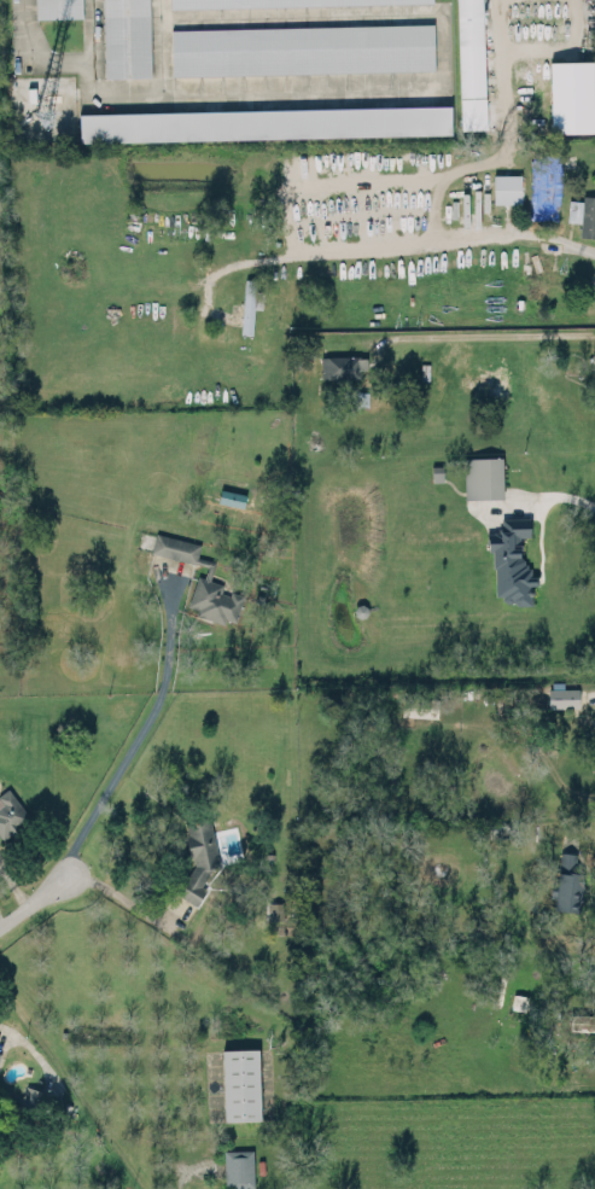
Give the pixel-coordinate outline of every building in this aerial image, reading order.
[(81,0),(34,0),(35,17),(81,16),(81,0)] [(104,76),(102,0),(148,0),(150,75),(104,76)] [(481,0),(455,0),(459,128),(485,127),(481,0)] [(170,27),(171,74),(433,69),(433,22),(170,27)] [(450,104),(78,111),(78,140),(450,133),(450,104)] [(519,172),(491,173),(492,202),(520,201),(519,172)] [(594,236),(594,195),(581,194),(580,199),(567,198),(566,220),(580,220),(579,235),(594,236)] [(261,307),(262,289),(255,289),(255,277),(243,277),(241,332),(251,332),(252,307),(261,307)] [(321,378),(357,376),(357,368),(366,367),(366,354),(320,355),(321,378)] [(506,368),(484,368),(484,374),(472,374),(472,385),(486,385),(486,394),(506,395),(506,368)] [(464,497),(503,496),(501,455),(463,456),(464,497)] [(217,500),(242,506),(246,493),(220,487),(217,500)] [(486,530),(487,549),(492,549),(494,601),(530,600),(529,579),(524,580),(522,536),(529,535),(528,516),(500,517),(501,529),(486,530)] [(150,554),(197,566),(187,604),(200,607),(198,615),(222,621),(223,617),(235,620),(242,593),(224,589),(225,583),(209,579),(214,560),(196,555),(200,542),(155,531),(150,554)] [(577,706),(578,687),(548,687),(547,706),(577,706)] [(30,819),(10,788),(0,794),(0,838),(30,819)] [(219,864),(208,815),(189,819),(184,828),(190,860),(174,891),(196,904),(204,889),(202,883),(211,866),(219,864)] [(550,909),(580,910),(582,871),(575,871),(576,851),(558,851),(556,888),(551,888),(550,909)] [(523,1009),(525,995),(513,993),(510,1006),(523,1009)] [(594,1029),(594,1014),(568,1013),(568,1029),(594,1029)] [(259,1119),(258,1047),(221,1048),(222,1120),(259,1119)] [(17,1105),(52,1117),(59,1096),(24,1085),(17,1105)] [(223,1149),(224,1187),(253,1187),(252,1148),(223,1149)]
